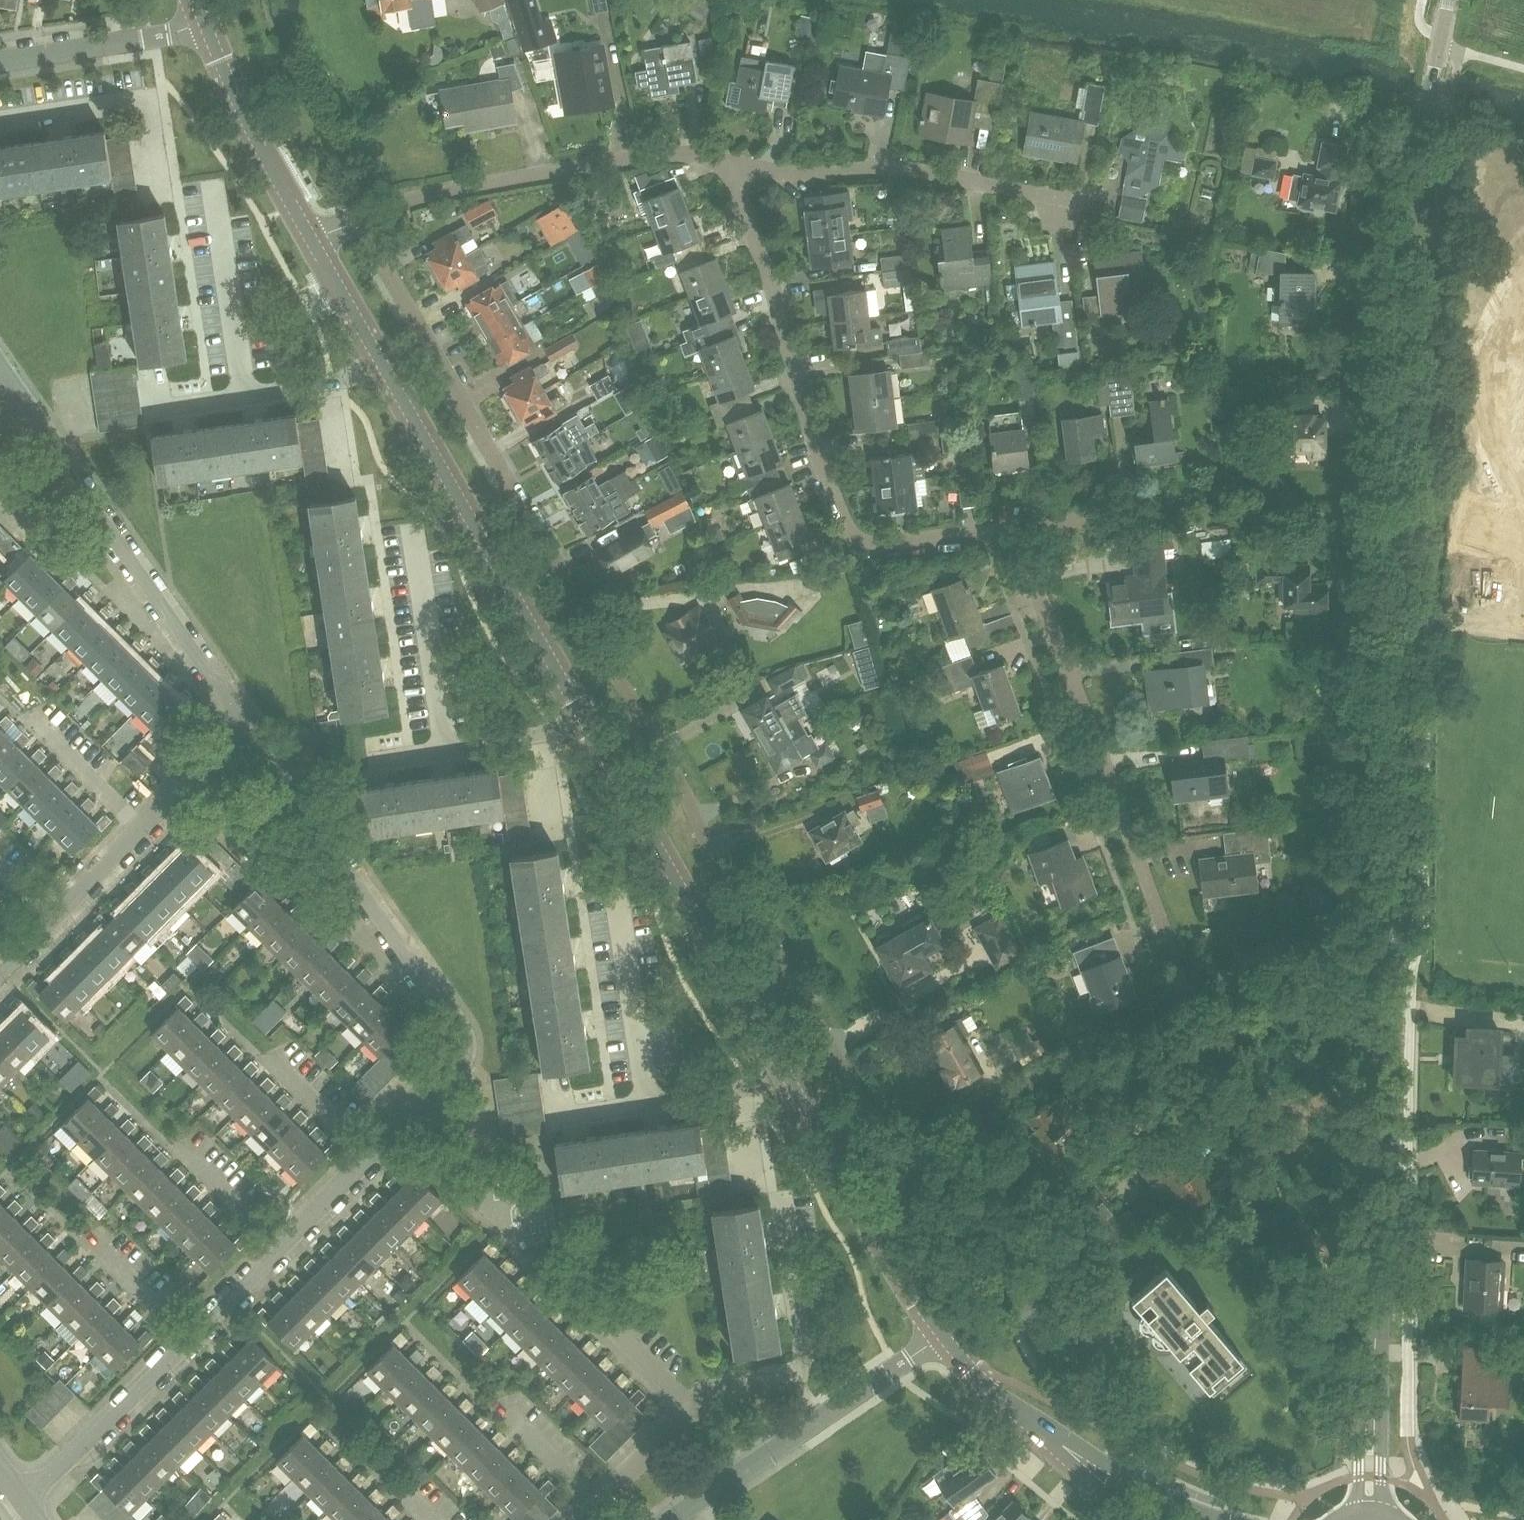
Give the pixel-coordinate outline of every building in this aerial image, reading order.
[(17,9),(18,0),(0,0),(0,6),(17,9)] [(433,0),(373,0),(373,2),(381,8),(408,4),(412,28),(436,25),(433,0)] [(507,40),(516,37),(503,0),(476,0),(480,12),(491,7),(490,12),(493,20),(497,22),(499,21),(504,29),(504,34),(506,40),(507,40)] [(526,40),(547,33),(537,0),(514,0),(526,40)] [(822,19),(802,15),(797,41),(817,44),(822,19)] [(883,114),(888,87),(904,90),(911,56),(900,54),(904,34),(891,32),(883,74),(841,66),(834,102),(864,107),(863,111),(883,114)] [(521,52),(520,48),(518,42),(516,37),(507,40),(512,55),(521,52)] [(502,41),(489,46),(494,59),(506,54),(502,41)] [(639,87),(650,85),(652,97),(671,93),(670,85),(697,80),(690,41),(663,46),(644,49),(647,69),(636,72),(639,87)] [(718,54),(716,42),(699,45),(702,57),(718,54)] [(602,74),(607,73),(602,45),(581,49),(582,57),(563,60),(567,79),(561,80),(566,104),(590,100),(591,108),(607,105),(602,74)] [(744,57),(743,65),(740,65),(737,81),(730,80),(726,103),(766,111),(768,97),(788,100),(794,65),(744,57)] [(514,120),(509,92),(523,86),(514,63),(498,66),(501,81),(443,91),(448,123),(472,119),(474,128),(514,120)] [(978,77),(974,101),(927,93),(920,133),(968,142),(974,110),(998,114),(1004,82),(978,77)] [(1075,161),(1082,122),(1098,124),(1105,85),(1088,82),(1087,88),(1082,86),(1078,106),(1084,107),(1083,109),(1085,110),(1080,109),(1078,121),(1032,112),(1026,147),(1061,153),(1060,158),(1075,161)] [(1122,138),(1120,150),(1129,162),(1124,194),(1139,197),(1158,184),(1163,157),(1182,161),(1183,152),(1169,132),(1171,116),(1166,109),(1157,108),(1146,115),(1144,125),(1141,125),(1122,138)] [(112,176),(112,174),(110,162),(108,151),(106,138),(105,131),(0,147),(0,194),(112,176)] [(129,135),(106,138),(108,151),(131,147),(129,135)] [(1288,198),(1300,200),(1300,202),(1303,203),(1302,208),(1313,210),(1314,205),(1335,209),(1340,180),(1339,180),(1341,169),(1342,169),(1346,146),(1322,142),(1318,165),(1320,165),(1319,170),(1321,170),(1320,176),(1305,173),(1304,175),(1292,172),(1288,198)] [(1274,178),(1277,160),(1279,150),(1257,146),(1257,148),(1245,146),(1240,170),(1251,172),(1251,174),(1274,178)] [(133,159),(131,147),(108,151),(110,162),(133,159)] [(135,171),(133,159),(110,162),(112,174),(135,171)] [(136,183),(135,171),(112,174),(112,176),(113,186),(136,183)] [(653,226),(656,225),(689,213),(679,186),(674,188),(671,178),(634,191),(638,203),(642,213),(648,211),(653,226)] [(113,186),(115,198),(138,195),(136,183),(113,186)] [(808,197),(809,210),(806,210),(809,238),(848,233),(847,218),(853,218),(849,192),(808,197)] [(115,198),(117,210),(140,207),(138,195),(115,198)] [(492,200),(483,205),(464,215),(472,230),(491,219),(492,220),(501,214),(492,200)] [(566,202),(535,219),(551,246),(585,226),(579,217),(576,219),(566,202)] [(175,286),(167,234),(164,213),(118,220),(130,292),(175,286)] [(652,257),(656,268),(676,260),(703,250),(699,239),(689,213),(656,225),(653,226),(664,253),(652,257)] [(479,247),(474,237),(466,224),(452,232),(433,243),(437,249),(428,254),(430,257),(427,261),(433,273),(465,255),(466,256),(479,247)] [(942,288),(985,283),(987,302),(994,301),(992,283),(992,282),(988,249),(972,251),(970,225),(942,229),(945,258),(938,259),(942,288)] [(567,237),(573,248),(588,241),(582,229),(567,237)] [(809,238),(813,265),(852,260),(848,233),(809,238)] [(489,269),(488,267),(485,262),(488,261),(480,247),(479,247),(466,256),(465,255),(433,273),(440,285),(445,284),(447,288),(456,282),(460,288),(478,278),(477,276),(489,269)] [(1311,321),(1313,321),(1316,321),(1317,271),(1285,268),(1286,251),(1260,247),(1260,249),(1257,269),(1256,270),(1275,273),(1274,301),(1281,302),(1280,321),(1294,321),(1294,329),(1311,329),(1311,321)] [(716,257),(707,260),(703,250),(676,260),(681,270),(690,297),(726,283),(716,257)] [(1106,335),(1103,314),(1133,310),(1130,291),(1146,289),(1141,251),(1094,257),(1097,275),(1099,294),(1083,296),(1088,337),(1106,335)] [(881,257),(882,271),(910,268),(909,254),(881,257)] [(1022,324),(1060,320),(1064,352),(1058,353),(1060,372),(1080,370),(1077,337),(1072,299),(1059,301),(1054,262),(1015,267),(1017,283),(1006,285),(1008,301),(1019,299),(1022,324)] [(578,284),(581,291),(602,279),(597,264),(570,279),(573,286),(578,284)] [(884,286),(913,283),(911,268),(910,268),(882,271),(884,286)] [(611,302),(602,279),(581,291),(581,292),(577,294),(583,303),(591,317),(610,306),(611,302)] [(476,313),(481,322),(519,300),(507,280),(498,285),(468,301),(470,303),(468,305),(469,311),(473,315),(476,313)] [(697,324),(701,334),(702,335),(730,324),(726,314),(736,310),(726,283),(690,297),(700,323),(697,324)] [(141,364),(186,357),(175,286),(130,292),(141,364)] [(831,313),(832,320),(869,315),(866,290),(830,294),(829,290),(815,291),(818,311),(831,313)] [(481,322),(492,342),(521,325),(516,316),(528,310),(522,298),(519,300),(481,322)] [(773,306),(760,310),(764,322),(777,318),(773,306)] [(879,326),(870,327),(869,315),(832,320),(835,348),(872,343),(872,342),(881,341),(879,326)] [(699,348),(709,373),(718,370),(744,360),(735,335),(730,324),(702,335),(706,345),(699,348)] [(532,344),(521,325),(492,342),(503,360),(532,344)] [(900,354),(920,351),(921,351),(920,338),(919,335),(886,339),(888,355),(900,354)] [(543,350),(549,360),(569,349),(573,346),(569,339),(564,341),(563,339),(543,350)] [(635,348),(640,361),(655,355),(650,342),(635,348)] [(928,350),(921,351),(920,351),(900,354),(901,367),(930,364),(928,350)] [(709,373),(719,400),(710,404),(714,415),(748,402),(744,392),(755,387),(744,360),(718,370),(709,373)] [(542,362),(531,368),(530,366),(511,377),(514,382),(506,387),(516,405),(543,389),(537,379),(548,372),(542,362)] [(137,377),(135,365),(112,368),(114,380),(137,377)] [(90,371),(92,383),(114,380),(112,368),(90,371)] [(894,370),(889,370),(889,369),(850,374),(854,402),(892,397),(891,383),(896,382),(894,370)] [(589,384),(597,399),(617,388),(618,388),(625,384),(617,370),(609,374),(589,384)] [(1130,375),(1105,378),(1111,416),(1135,413),(1130,375)] [(138,389),(137,377),(114,380),(116,392),(138,389)] [(92,383),(94,395),(116,392),(114,380),(92,383)] [(140,400),(138,389),(116,392),(118,404),(140,400)] [(561,393),(549,400),(543,389),(516,405),(526,422),(535,417),(538,423),(556,412),(555,410),(566,403),(561,393)] [(94,395),(96,407),(118,404),(116,392),(94,395)] [(896,424),(892,397),(854,402),(857,429),(896,424)] [(1314,419),(1293,419),(1293,398),(1261,399),(1261,420),(1278,420),(1279,432),(1287,433),(1288,449),(1310,449),(1311,456),(1322,456),(1323,424),(1314,424),(1314,419)] [(142,412),(140,400),(118,404),(120,416),(142,412)] [(1169,400),(1150,401),(1154,439),(1134,442),(1137,464),(1176,459),(1169,400)] [(718,427),(728,423),(737,449),(773,435),(763,409),(752,413),(748,402),(714,415),(718,427)] [(96,407),(98,419),(120,416),(118,404),(96,407)] [(1026,467),(1021,429),(1019,411),(991,415),(997,470),(1026,467)] [(144,424),(142,412),(120,416),(122,428),(144,424)] [(231,470),(270,464),(303,459),(303,457),(301,445),(299,433),(297,421),(296,413),(224,424),(231,470)] [(667,423),(671,427),(677,428),(681,425),(682,419),(678,414),(671,415),(667,423)] [(1095,457),(1092,429),(1104,428),(1102,414),(1062,419),(1068,460),(1095,457)] [(98,419),(99,431),(122,428),(120,416),(98,419)] [(320,418),(297,421),(299,433),(322,430),(320,418)] [(910,436),(939,433),(937,419),(908,423),(910,436)] [(635,431),(641,440),(658,432),(652,422),(635,431)] [(158,481),(159,481),(231,470),(224,424),(152,436),(158,481)] [(541,451),(546,460),(574,444),(569,436),(562,424),(534,440),(536,444),(534,446),(538,453),(541,451)] [(323,441),(322,430),(299,433),(301,445),(323,441)] [(645,441),(657,462),(670,454),(657,433),(645,441)] [(558,481),(586,465),(597,458),(590,446),(591,443),(596,441),(592,434),(581,440),(574,444),(546,460),(558,481)] [(743,476),(747,487),(776,476),(772,466),(783,462),(773,435),(737,449),(747,475),(743,476)] [(325,453),(323,441),(301,445),(303,457),(325,453)] [(872,457),(875,484),(920,478),(925,478),(924,463),(919,464),(918,451),(872,457)] [(303,457),(303,459),(304,469),(327,465),(325,453),(303,457)] [(304,469),(306,481),(329,477),(327,465),(304,469)] [(564,492),(575,512),(604,496),(616,489),(636,479),(635,477),(630,480),(625,469),(598,485),(592,476),(564,492)] [(961,506),(976,504),(972,471),(957,473),(961,506)] [(676,475),(664,482),(670,493),(682,487),(676,475)] [(753,511),(760,508),(765,523),(800,510),(790,482),(780,487),(776,476),(747,487),(751,498),(749,498),(753,511)] [(308,493),(331,489),(329,477),(306,481),(308,493)] [(905,510),(905,507),(917,505),(917,506),(923,505),(920,478),(875,484),(879,510),(891,508),(892,513),(903,512),(905,510)] [(641,488),(636,479),(616,489),(622,500),(641,488)] [(683,490),(644,510),(652,526),(663,520),(671,534),(697,520),(683,490)] [(366,567),(360,528),(355,495),(310,502),(320,574),(366,567)] [(616,516),(604,496),(575,512),(587,532),(616,516)] [(804,551),(800,540),(810,536),(800,510),(765,523),(776,549),(780,560),(804,551)] [(641,557),(653,550),(646,538),(655,533),(649,522),(600,550),(605,561),(603,565),(605,570),(610,571),(611,574),(641,557)] [(10,534),(1,525),(0,526),(0,544),(10,534)] [(703,534),(707,544),(715,541),(712,531),(703,534)] [(3,559),(18,542),(10,534),(0,544),(0,556),(3,559)] [(1167,572),(1164,549),(1163,538),(1154,539),(1155,550),(1133,553),(1136,577),(1108,580),(1112,620),(1160,614),(1160,619),(1171,618),(1165,573),(1167,572)] [(1203,559),(1233,555),(1231,538),(1201,542),(1203,559)] [(47,571),(44,568),(35,559),(45,548),(37,541),(27,551),(30,554),(14,570),(4,580),(22,597),(47,571)] [(3,559),(14,570),(30,554),(27,551),(18,542),(3,559)] [(44,568),(47,571),(22,597),(38,613),(64,587),(60,584),(51,575),(61,565),(54,557),(44,568)] [(1312,611),(1327,611),(1326,582),(1309,582),(1309,563),(1277,563),(1277,565),(1258,565),(1258,578),(1284,578),(1285,605),(1312,604),(1312,611)] [(377,639),(371,599),(366,567),(320,574),(331,646),(377,639)] [(70,574),(60,584),(64,587),(38,613),(55,630),(80,604),(77,600),(68,591),(78,581),(70,574)] [(982,625),(978,612),(965,578),(933,590),(950,637),(982,625)] [(86,590),(77,600),(80,604),(55,630),(71,646),(97,620),(93,616),(84,608),(94,598),(86,590)] [(740,591),(739,592),(754,617),(773,621),(784,631),(795,619),(797,621),(805,613),(791,601),(789,605),(777,600),(758,597),(745,599),(740,591)] [(739,592),(727,599),(742,624),(754,617),(739,592)] [(700,605),(668,623),(671,628),(665,630),(682,659),(687,656),(690,661),(721,643),(700,605)] [(103,607),(93,616),(97,620),(71,646),(88,662),(113,636),(109,633),(101,624),(110,614),(103,607)] [(10,616),(0,612),(0,630),(4,631),(10,616)] [(848,623),(855,648),(873,641),(866,618),(848,623)] [(109,633),(113,636),(88,662),(104,679),(130,653),(126,649),(117,640),(127,630),(119,623),(109,633)] [(1215,633),(1206,634),(1207,636),(1208,645),(1216,644),(1215,633)] [(136,639),(126,649),(130,653),(104,679),(121,695),(146,669),(142,665),(134,657),(143,647),(136,639)] [(388,711),(380,660),(377,639),(331,646),(342,718),(388,711)] [(14,655),(21,662),(31,651),(23,644),(14,655)] [(870,646),(853,651),(858,666),(874,661),(870,646)] [(1170,668),(1147,671),(1153,707),(1181,703),(1204,700),(1201,682),(1194,683),(1192,671),(1203,669),(1215,668),(1213,647),(1168,652),(1170,668)] [(142,665),(146,669),(121,695),(137,711),(163,685),(159,682),(150,673),(160,663),(152,655),(142,665)] [(1004,663),(978,672),(972,655),(932,669),(942,695),(974,684),(984,709),(974,712),(979,728),(997,721),(1022,712),(1004,663)] [(34,657),(25,666),(36,677),(45,668),(34,657)] [(807,676),(801,664),(797,666),(796,663),(767,679),(775,695),(804,678),(804,677),(807,676)] [(169,672),(159,682),(163,685),(137,711),(153,727),(157,724),(165,715),(174,707),(178,702),(182,706),(192,695),(185,688),(175,698),(167,689),(176,679),(169,672)] [(51,677),(45,683),(56,694),(61,687),(51,677)] [(903,704),(916,699),(910,683),(897,688),(903,704)] [(743,709),(760,740),(799,717),(809,714),(808,713),(807,713),(796,693),(773,706),(767,695),(743,709)] [(190,723),(174,707),(165,715),(182,731),(190,723)] [(777,770),(802,756),(802,757),(809,753),(816,766),(835,756),(827,741),(824,742),(821,734),(814,737),(811,733),(808,735),(803,726),(813,721),(809,714),(799,717),(760,740),(777,770)] [(13,741),(4,732),(15,722),(7,715),(0,722),(0,728),(1,728),(0,729),(0,762),(17,745),(13,741)] [(173,740),(182,731),(165,715),(157,724),(173,740)] [(336,718),(314,722),(316,734),(338,730),(336,718)] [(165,748),(173,740),(157,724),(153,727),(148,732),(165,748)] [(340,742),(338,730),(316,734),(318,746),(340,742)] [(17,745),(0,762),(0,780),(7,787),(33,761),(30,757),(21,748),(31,738),(23,731),(13,741),(17,745)] [(148,732),(140,741),(156,757),(165,748),(148,732)] [(1225,795),(1222,758),(1250,754),(1247,735),(1202,741),(1204,760),(1173,764),(1178,801),(1225,795)] [(140,741),(132,750),(148,765),(156,757),(140,741)] [(30,757),(33,761),(7,787),(24,804),(50,777),(46,774),(37,765),(47,755),(39,747),(30,757)] [(131,750),(122,759),(138,774),(148,765),(132,750),(131,750)] [(993,770),(985,750),(948,762),(955,783),(993,770)] [(1039,757),(1020,764),(1018,759),(1009,763),(1011,768),(999,772),(1013,810),(1053,795),(1039,757)] [(66,794),(62,790),(54,781),(64,771),(56,763),(46,774),(50,777),(24,804),(40,820),(66,794)] [(435,823),(470,818),(505,813),(504,810),(503,798),(501,787),(499,774),(498,767),(428,778),(435,823)] [(523,784),(522,771),(499,774),(501,787),(523,784)] [(360,835),(400,829),(435,823),(428,778),(353,789),(360,835)] [(83,810),(79,806),(70,798),(80,787),(72,780),(62,790),(66,794),(40,820),(57,836),(83,810)] [(875,785),(877,789),(856,796),(861,811),(867,809),(871,822),(888,815),(884,803),(885,803),(881,793),(891,790),(887,781),(875,785)] [(525,795),(523,784),(501,787),(503,798),(525,795)] [(527,807),(525,795),(503,798),(504,810),(527,807)] [(89,796),(79,806),(83,810),(57,836),(73,852),(99,826),(102,830),(112,819),(105,813),(95,823),(87,814),(96,803),(89,796)] [(504,810),(505,813),(506,822),(529,819),(527,807),(504,810)] [(859,839),(852,827),(861,821),(854,808),(845,814),(844,813),(812,831),(827,858),(859,839)] [(506,822),(508,834),(531,831),(529,819),(506,822)] [(1254,889),(1251,863),(1271,861),(1269,837),(1282,836),(1281,825),(1223,832),(1226,855),(1202,858),(1207,896),(1254,889)] [(203,828),(187,844),(196,853),(212,836),(203,828)] [(510,847),(532,843),(531,831),(508,834),(510,847)] [(0,843),(0,847),(5,854),(17,845),(9,835),(0,843)] [(220,845),(212,836),(196,853),(204,861),(220,845)] [(1040,882),(1050,878),(1060,905),(1096,892),(1087,869),(1081,872),(1068,838),(1029,853),(1040,882)] [(158,854),(168,864),(171,860),(198,887),(214,871),(213,870),(204,861),(196,853),(187,844),(175,856),(166,847),(158,854)] [(229,853),(220,845),(204,861),(213,870),(229,853)] [(511,856),(522,928),(568,921),(557,849),(511,856)] [(214,871),(222,878),(237,861),(229,853),(213,870),(214,871)] [(142,871),(151,880),(155,877),(182,903),(198,887),(171,860),(168,864),(159,873),(149,863),(142,871)] [(222,878),(230,886),(246,870),(237,861),(222,878)] [(250,925),(276,899),(272,895),(263,887),(273,877),(266,869),(256,879),(258,882),(242,898),(233,908),(250,925)] [(230,886),(242,898),(258,882),(256,879),(246,870),(230,886)] [(135,897),(139,893),(165,919),(182,903),(155,877),(151,880),(143,889),(133,880),(125,887),(135,897)] [(276,899),(250,925),(267,942),(292,916),(288,912),(280,903),(290,893),(282,885),(272,895),(276,899)] [(109,904),(118,913),(122,910),(149,936),(165,919),(139,893),(135,897),(126,906),(117,896),(109,904)] [(292,916),(267,942),(283,958),(309,932),(305,929),(296,919),(306,909),(298,902),(288,912),(292,916)] [(8,917),(11,920),(22,910),(15,903),(5,913),(0,908),(0,926),(8,917)] [(92,920),(102,930),(106,926),(133,952),(149,936),(122,910),(118,913),(110,922),(100,912),(92,920)] [(927,967),(920,954),(941,942),(927,916),(924,911),(902,923),(907,932),(894,940),(890,933),(886,932),(879,936),(878,940),(881,947),(880,947),(900,983),(927,967)] [(998,914),(974,927),(994,964),(1019,950),(998,914)] [(309,932),(283,958),(299,974),(325,948),(321,945),(313,936),(322,926),(315,918),(305,929),(309,932)] [(579,993),(571,941),(568,921),(522,928),(533,1000),(579,993)] [(76,937),(86,946),(89,943),(116,969),(133,952),(106,926),(102,930),(94,938),(84,929),(76,937)] [(325,948),(299,974),(316,991),(342,965),(338,961),(329,952),(339,942),(331,935),(321,945),(325,948)] [(60,953),(70,962),(73,959),(100,985),(116,969),(89,943),(86,946),(77,955),(67,945),(60,953)] [(1101,1009),(1135,996),(1129,980),(1132,979),(1127,967),(1124,968),(1119,955),(1101,962),(1094,944),(1074,951),(1081,971),(1086,969),(1095,993),(1092,994),(1090,998),(1093,1006),(1097,1007),(1100,1006),(1101,1009)] [(348,951),(338,961),(342,965),(316,991),(332,1007),(358,981),(355,978),(345,969),(355,958),(348,951)] [(57,975),(83,1002),(100,985),(73,959),(70,962),(61,972),(51,962),(44,970),(53,979),(57,975)] [(364,967),(355,978),(358,981),(332,1007),(349,1023),(374,998),(371,994),(362,985),(372,975),(364,967)] [(175,971),(161,984),(169,992),(182,979),(175,971)] [(57,975),(53,979),(44,988),(35,978),(27,986),(37,996),(40,993),(66,1019),(83,1002),(57,975)] [(391,1014),(387,1010),(378,1002),(388,991),(381,984),(371,994),(374,998),(349,1023),(365,1039),(391,1014)] [(590,1065),(579,993),(533,1000),(544,1072),(590,1065)] [(195,1023),(193,1020),(183,1011),(193,1002),(186,994),(176,1004),(179,1007),(153,1033),(147,1039),(149,1042),(156,1036),(169,1049),(195,1023)] [(4,1030),(8,1026),(33,1052),(49,1036),(24,1010),(27,1006),(17,997),(10,1003),(20,1013),(12,1022),(1,1012),(0,1013),(0,1026),(4,1030)] [(397,1000),(387,1010),(391,1014),(365,1039),(381,1056),(384,1053),(392,1044),(401,1036),(407,1030),(410,1033),(421,1023),(413,1016),(404,1027),(394,1017),(405,1007),(397,1000)] [(195,1023),(169,1049),(183,1063),(177,1070),(179,1072),(186,1066),(213,1040),(209,1037),(200,1028),(210,1018),(202,1010),(193,1020),(195,1023)] [(272,1021),(264,1012),(255,1020),(264,1029),(272,1021)] [(957,1017),(931,1033),(933,1037),(948,1064),(944,1074),(950,1084),(959,1083),(980,1070),(960,1037),(967,1033),(960,1021),(957,1017)] [(107,1029),(100,1023),(93,1030),(99,1037),(107,1029)] [(33,1052),(8,1026),(4,1030),(0,1034),(0,1051),(17,1068),(33,1052)] [(213,1040),(186,1066),(203,1083),(229,1057),(225,1053),(216,1044),(226,1034),(219,1027),(209,1037),(213,1040)] [(1501,1083),(1516,1084),(1517,1057),(1499,1057),(1500,1030),(1469,1028),(1469,1037),(1457,1037),(1456,1081),(1501,1083)] [(417,1052),(401,1036),(392,1044),(409,1061),(417,1052)] [(1015,1049),(1023,1064),(1041,1054),(1033,1040),(1015,1049)] [(229,1057),(203,1083),(219,1099),(245,1073),(242,1070),(233,1060),(243,1050),(235,1043),(225,1053),(229,1057)] [(400,1069),(409,1061),(392,1044),(384,1053),(400,1069)] [(1,1085),(17,1068),(0,1051),(0,1084),(1,1085)] [(381,1056),(376,1062),(392,1078),(400,1069),(384,1053),(381,1056)] [(245,1073),(219,1099),(236,1116),(262,1089),(258,1086),(249,1077),(260,1066),(252,1059),(242,1070),(245,1073)] [(308,1069),(315,1078),(328,1069),(321,1060),(308,1069)] [(376,1062),(367,1070),(383,1086),(392,1078),(376,1062)] [(140,1079),(153,1092),(164,1082),(151,1069),(140,1079)] [(367,1070),(359,1079),(375,1095),(383,1086),(367,1070)] [(538,1072),(521,1075),(516,1075),(518,1087),(540,1084),(538,1072)] [(494,1079),(496,1091),(518,1087),(516,1075),(494,1079)] [(262,1089),(236,1116),(252,1132),(278,1106),(275,1102),(266,1093),(276,1083),(268,1076),(258,1086),(262,1089)] [(350,1087),(366,1104),(375,1095),(359,1079),(350,1087)] [(96,1085),(103,1092),(106,1089),(99,1082),(96,1085)] [(542,1096),(540,1084),(518,1087),(520,1099),(542,1096)] [(106,1114),(102,1110),(93,1102),(103,1092),(95,1085),(85,1095),(88,1098),(62,1123),(80,1141),(106,1114)] [(496,1091),(497,1103),(520,1099),(518,1087),(496,1091)] [(278,1106),(252,1132),(269,1148),(295,1122),(291,1118),(282,1109),(292,1100),(284,1092),(275,1102),(278,1106)] [(1051,1139),(1064,1129),(1068,1135),(1076,1130),(1071,1124),(1081,1117),(1063,1094),(1050,1104),(1048,1102),(1027,1118),(1035,1129),(1024,1137),(1044,1165),(1061,1152),(1051,1139)] [(543,1108),(542,1096),(520,1099),(521,1111),(543,1108)] [(497,1103),(499,1115),(521,1111),(520,1099),(497,1103)] [(106,1114),(80,1141),(96,1157),(122,1131),(119,1127),(110,1118),(120,1108),(112,1101),(102,1110),(106,1114)] [(35,1102),(24,1112),(34,1123),(45,1113),(35,1102)] [(295,1122),(269,1148),(285,1165),(311,1138),(307,1134),(299,1126),(309,1116),(301,1108),(291,1118),(295,1122)] [(545,1120),(543,1108),(521,1111),(523,1123),(545,1120)] [(499,1115),(501,1126),(523,1123),(521,1111),(499,1115)] [(96,1157),(112,1173),(139,1147),(135,1144),(126,1135),(136,1125),(129,1117),(119,1127),(122,1131),(96,1157)] [(547,1132),(545,1120),(523,1123),(525,1136),(547,1132)] [(669,1172),(702,1168),(706,1167),(706,1165),(704,1153),(702,1141),(700,1129),(699,1121),(627,1132),(634,1178),(669,1172)] [(501,1126),(503,1139),(525,1136),(523,1123),(501,1126)] [(311,1138),(285,1165),(299,1179),(295,1182),(298,1185),(301,1181),(327,1155),(330,1158),(341,1148),(334,1141),(324,1151),(315,1143),(325,1132),(317,1125),(307,1134),(311,1138)] [(725,1137),(723,1125),(700,1129),(702,1141),(725,1137)] [(554,1143),(561,1189),(634,1178),(627,1132),(554,1143)] [(155,1164),(152,1160),(142,1151),(152,1141),(145,1133),(135,1144),(139,1147),(112,1173),(106,1179),(109,1182),(115,1176),(129,1190),(155,1164)] [(1512,1151),(1473,1149),(1473,1183),(1519,1186),(1521,1152),(1523,1152),(1523,1133),(1514,1133),(1512,1151)] [(727,1149),(725,1137),(702,1141),(704,1153),(727,1149)] [(1062,1150),(1080,1155),(1083,1142),(1066,1137),(1062,1150)] [(729,1161),(727,1149),(704,1153),(706,1165),(729,1161)] [(152,1160),(155,1164),(129,1190),(145,1206),(172,1180),(168,1176),(159,1167),(169,1157),(161,1150),(152,1160)] [(1143,1170),(1151,1180),(1149,1184),(1154,1191),(1158,1191),(1166,1202),(1178,1193),(1184,1195),(1193,1207),(1214,1193),(1200,1172),(1188,1180),(1168,1152),(1143,1170)] [(230,1157),(221,1168),(231,1175),(239,1164),(230,1157)] [(702,1168),(704,1177),(731,1173),(729,1161),(706,1165),(706,1167),(702,1168)] [(181,1164),(178,1167),(185,1174),(186,1174),(189,1171),(181,1164)] [(178,1166),(168,1176),(172,1180),(145,1206),(162,1223),(188,1196),(184,1192),(176,1184),(185,1174),(178,1167),(178,1166)] [(387,1183),(396,1192),(400,1189),(426,1214),(442,1198),(416,1173),(404,1185),(394,1175),(387,1183)] [(704,1177),(705,1189),(732,1185),(731,1173),(704,1177)] [(1216,1187),(1218,1191),(1231,1183),(1224,1174),(1210,1184),(1213,1189),(1216,1187)] [(205,1213),(201,1209),(192,1200),(203,1189),(194,1182),(184,1192),(188,1196),(162,1223),(178,1239),(205,1213)] [(707,1201),(734,1196),(732,1185),(705,1189),(707,1201)] [(77,1196),(83,1202),(93,1192),(87,1186),(77,1196)] [(1236,1188),(1227,1195),(1237,1209),(1246,1201),(1236,1188)] [(410,1231),(426,1214),(400,1189),(396,1192),(387,1201),(378,1191),(370,1199),(380,1209),(384,1205),(410,1231)] [(22,1224),(13,1216),(23,1206),(16,1198),(5,1208),(7,1209),(0,1217),(0,1250),(24,1226),(22,1224)] [(201,1209),(205,1213),(178,1239),(195,1256),(221,1229),(217,1225),(208,1216),(218,1206),(211,1199),(201,1209)] [(758,1202),(735,1206),(713,1209),(724,1282),(770,1275),(758,1202)] [(393,1247),(410,1231),(384,1205),(380,1209),(371,1218),(361,1208),(354,1215),(364,1225),(367,1221),(393,1247)] [(39,1241),(29,1232),(39,1222),(32,1215),(22,1224),(24,1226),(0,1250),(0,1255),(15,1270),(42,1244),(39,1241)] [(217,1225),(221,1229),(195,1256),(211,1271),(236,1245),(240,1249),(250,1238),(244,1232),(234,1242),(225,1233),(235,1223),(227,1216),(217,1225)] [(377,1263),(393,1247),(367,1221),(364,1225),(355,1234),(345,1224),(338,1232),(347,1242),(351,1238),(377,1263)] [(58,1260),(55,1257),(46,1248),(56,1238),(48,1231),(39,1241),(42,1244),(15,1270),(32,1287),(58,1260)] [(321,1248),(331,1258),(335,1254),(360,1280),(377,1263),(351,1238),(347,1242),(338,1251),(329,1241),(321,1248)] [(458,1278),(459,1279),(475,1295),(501,1270),(497,1267),(489,1258),(499,1248),(491,1240),(481,1251),(483,1253),(458,1278)] [(74,1277),(71,1274),(62,1264),(73,1254),(65,1247),(55,1257),(58,1260),(32,1287),(48,1303),(74,1277)] [(344,1296),(360,1280),(335,1254),(331,1258),(322,1267),(313,1258),(305,1265),(315,1274),(318,1271),(344,1296)] [(514,1283),(505,1274),(515,1264),(507,1257),(497,1267),(501,1270),(475,1295),(492,1312),(517,1286),(514,1283)] [(1499,1315),(1499,1309),(1501,1309),(1504,1260),(1468,1258),(1465,1307),(1480,1308),(1480,1314),(1482,1318),(1486,1321),(1493,1321),(1496,1319),(1499,1315)] [(88,1290),(79,1281),(89,1271),(81,1263),(71,1274),(74,1277),(48,1303),(65,1319),(91,1293),(88,1290)] [(1213,1392),(1247,1363),(1245,1360),(1209,1318),(1203,1323),(1201,1320),(1214,1309),(1207,1300),(1198,1308),(1196,1305),(1197,1304),(1167,1268),(1133,1297),(1148,1315),(1147,1316),(1147,1318),(1156,1342),(1156,1343),(1157,1344),(1158,1344),(1159,1345),(1160,1345),(1161,1345),(1162,1345),(1163,1345),(1171,1342),(1206,1384),(1213,1392)] [(341,1299),(344,1296),(318,1271),(315,1274),(306,1283),(296,1274),(288,1281),(298,1291),(302,1287),(328,1313),(329,1312),(335,1318),(348,1306),(341,1299)] [(530,1300),(521,1291),(531,1280),(524,1273),(514,1283),(517,1286),(492,1312),(508,1328),(533,1303),(530,1300)] [(781,1347),(775,1307),(770,1275),(724,1282),(735,1355),(781,1347)] [(107,1309),(104,1306),(95,1297),(105,1287),(98,1280),(88,1290),(91,1293),(65,1319),(81,1336),(107,1309)] [(272,1298),(281,1308),(285,1304),(311,1330),(314,1327),(318,1332),(330,1320),(325,1315),(328,1313),(302,1287),(298,1291),(289,1300),(280,1290),(272,1298)] [(392,1296),(400,1303),(408,1295),(400,1288),(392,1296)] [(550,1319),(547,1316),(538,1307),(548,1297),(540,1289),(530,1300),(533,1303),(508,1328),(524,1345),(550,1319)] [(124,1326),(121,1323),(112,1314),(122,1304),(114,1296),(104,1306),(107,1309),(81,1336),(97,1352),(124,1326)] [(311,1330),(285,1304),(281,1308),(273,1316),(263,1307),(256,1314),(266,1324),(268,1321),(294,1347),(295,1346),(302,1351),(313,1339),(308,1333),(311,1330)] [(566,1335),(563,1332),(554,1323),(564,1313),(557,1306),(547,1316),(550,1319),(524,1345),(541,1361),(566,1335)] [(144,1346),(154,1336),(147,1329),(137,1339),(128,1330),(138,1320),(130,1313),(121,1323),(124,1326),(97,1352),(114,1369),(140,1343),(144,1346)] [(473,1337),(486,1327),(476,1315),(463,1325),(473,1337)] [(583,1352),(579,1348),(571,1340),(581,1329),(573,1322),(563,1332),(566,1335),(541,1361),(557,1377),(583,1352)] [(222,1348),(232,1358),(235,1354),(261,1380),(261,1381),(266,1385),(280,1370),(275,1366),(277,1364),(252,1339),(255,1335),(244,1324),(238,1331),(248,1341),(239,1350),(229,1341),(222,1348)] [(411,1360),(408,1357),(398,1348),(408,1338),(401,1331),(391,1341),(393,1344),(368,1370),(384,1387),(411,1360)] [(599,1368),(596,1365),(587,1356),(597,1346),(590,1339),(579,1348),(583,1352),(557,1377),(574,1394),(599,1368)] [(427,1377),(424,1374),(415,1364),(425,1355),(417,1347),(408,1357),(411,1360),(384,1387),(401,1403),(427,1377)] [(1464,1347),(1463,1358),(1492,1359),(1492,1348),(1464,1347)] [(55,1359),(45,1350),(36,1359),(46,1368),(55,1359)] [(261,1380),(235,1354),(232,1358),(223,1367),(213,1357),(205,1364),(215,1374),(219,1371),(245,1396),(261,1381),(261,1380)] [(616,1385),(612,1381),(603,1372),(613,1362),(606,1355),(596,1365),(599,1368),(574,1394),(590,1410),(616,1385)] [(444,1393),(441,1390),(431,1381),(441,1371),(434,1364),(424,1374),(427,1377),(401,1403),(417,1419),(444,1393)] [(189,1381),(199,1391),(203,1387),(229,1413),(245,1396),(219,1371),(215,1374),(207,1383),(197,1373),(189,1381)] [(628,1397),(620,1388),(630,1379),(623,1371),(612,1381),(616,1385),(590,1410),(607,1427),(615,1418),(623,1410),(632,1401),(635,1404),(645,1394),(639,1388),(628,1397)] [(1462,1371),(1460,1418),(1489,1418),(1490,1389),(1506,1389),(1507,1373),(1491,1372),(1462,1371)] [(67,1403),(76,1394),(67,1385),(60,1378),(51,1387),(67,1403)] [(460,1409),(457,1407),(448,1397),(458,1388),(450,1380),(441,1390),(444,1393),(417,1419),(434,1436),(460,1409)] [(51,1387),(43,1395),(59,1411),(67,1403),(51,1387)] [(229,1413),(203,1387),(199,1391),(190,1400),(180,1390),(173,1398),(183,1407),(186,1403),(212,1429),(229,1413)] [(43,1395),(34,1404),(51,1420),(59,1411),(43,1395)] [(346,1404),(357,1413),(365,1404),(355,1396),(346,1404)] [(476,1426),(473,1423),(465,1414),(474,1404),(467,1397),(457,1407),(460,1409),(434,1436),(450,1452),(476,1426)] [(640,1426),(648,1418),(648,1417),(635,1404),(632,1401),(623,1410),(640,1426)] [(196,1446),(212,1429),(186,1403),(183,1407),(174,1416),(164,1407),(156,1414),(166,1423),(170,1420),(196,1446)] [(26,1412),(42,1429),(51,1420),(34,1404),(26,1412)] [(631,1435),(640,1426),(623,1410),(615,1418),(631,1435)] [(493,1442),(490,1439),(481,1430),(491,1420),(483,1413),(473,1423),(476,1426),(450,1452),(467,1468),(493,1442)] [(365,1425),(372,1432),(378,1426),(371,1418),(365,1425)] [(615,1418),(607,1427),(623,1443),(631,1435),(615,1418)] [(140,1430),(150,1440),(154,1436),(180,1462),(196,1446),(170,1420),(166,1423),(157,1433),(147,1423),(140,1430)] [(303,1434),(277,1460),(294,1477),(320,1451),(318,1448),(309,1439),(318,1429),(311,1421),(301,1432),(303,1434)] [(378,1427),(379,1426),(378,1426),(372,1432),(388,1449),(393,1443),(378,1427)] [(607,1427),(598,1436),(614,1452),(623,1443),(607,1427)] [(506,1456),(497,1446),(507,1436),(500,1429),(490,1439),(493,1442),(467,1468),(483,1485),(509,1458),(506,1456)] [(124,1447),(133,1456),(137,1453),(163,1479),(180,1462),(154,1436),(150,1440),(141,1449),(131,1439),(124,1447)] [(590,1444),(606,1460),(614,1452),(598,1436),(590,1444)] [(334,1464),(325,1455),(335,1445),(327,1438),(318,1448),(320,1451),(294,1477),(311,1493),(337,1467),(334,1464)] [(526,1475),(523,1472),(514,1463),(523,1453),(516,1446),(506,1456),(509,1458),(483,1485),(499,1501),(526,1475)] [(147,1495),(163,1479),(137,1453),(133,1456),(125,1465),(115,1455),(107,1463),(117,1473),(121,1469),(147,1495)] [(350,1480),(341,1471),(351,1461),(343,1454),(334,1464),(337,1467),(311,1493),(327,1509),(353,1483),(350,1480)] [(988,1511),(975,1494),(982,1489),(979,1486),(996,1475),(982,1454),(959,1469),(955,1462),(944,1470),(943,1469),(935,1475),(940,1482),(935,1486),(943,1502),(951,1497),(957,1506),(951,1510),(957,1519),(982,1519),(988,1511)] [(539,1488),(530,1479),(540,1469),(532,1462),(523,1472),(526,1475),(499,1501),(516,1518),(517,1518),(525,1509),(533,1500),(541,1492),(545,1495),(555,1485),(549,1478),(539,1488)] [(416,1475),(422,1481),(430,1473),(423,1466),(416,1475)] [(130,1513),(147,1495),(121,1469),(117,1473),(108,1482),(99,1472),(91,1480),(101,1490),(104,1487),(113,1496),(121,1504),(130,1513)] [(218,1469),(209,1477),(216,1487),(227,1478),(218,1469)] [(358,1488),(367,1478),(360,1471),(350,1480),(353,1483),(327,1509),(338,1519),(349,1519),(370,1500),(367,1496),(358,1488)] [(194,1495),(204,1504),(212,1496),(201,1486),(194,1495)] [(88,1503),(96,1512),(113,1496),(104,1487),(101,1490),(88,1503)] [(374,1504),(384,1494),(376,1487),(367,1496),(370,1500),(349,1519),(382,1519),(386,1516),(383,1513),(374,1504)] [(548,1498),(545,1495),(541,1492),(533,1500),(549,1517),(558,1508),(548,1498)] [(105,1519),(121,1504),(113,1496),(96,1512),(105,1519)] [(1031,1518),(1014,1499),(993,1519),(1028,1519),(1031,1518)] [(549,1517),(533,1500),(525,1509),(536,1519),(546,1519),(549,1517)] [(400,1510),(393,1503),(383,1513),(386,1516),(382,1519),(391,1519),(400,1510)] [(130,1513),(121,1504),(105,1519),(122,1519),(130,1513)] [(525,1509),(517,1518),(519,1519),(536,1519),(525,1509)] [(1048,1519),(1060,1519),(1063,1515),(1052,1510),(1048,1519)]
